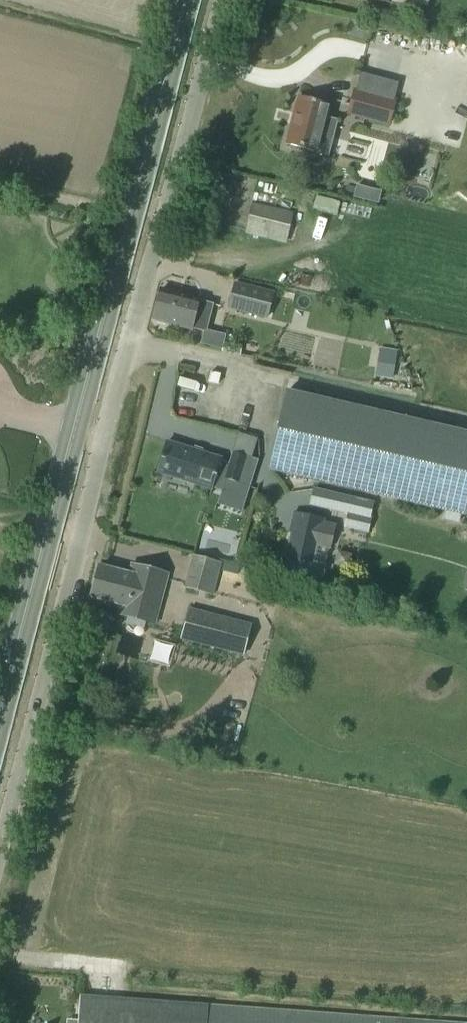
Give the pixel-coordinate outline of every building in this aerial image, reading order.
[(354,89),(347,116),(389,127),(396,101),(355,90),(354,89)] [(329,107),(298,99),(286,146),(317,154),(329,107)] [(252,204),(244,235),(285,245),(293,214),(252,204)] [(273,295),(234,285),(228,308),(267,318),(273,295)] [(213,306),(212,305),(199,302),(199,301),(161,291),(153,320),(155,321),(157,324),(166,326),(169,324),(192,330),(192,329),(203,332),(206,332),(206,331),(213,306)] [(203,332),(200,345),(222,351),(224,344),(220,334),(206,331),(206,332),(203,332)] [(222,353),(240,357),(242,348),(224,344),(222,351),(222,353)] [(381,350),(376,378),(392,381),(396,352),(381,350)] [(219,384),(221,374),(211,372),(209,382),(219,384)] [(286,394),(269,471),(464,516),(466,517),(466,435),(286,394)] [(168,444),(159,474),(210,490),(211,489),(222,492),(217,506),(242,513),(250,488),(237,484),(243,463),(245,458),(233,455),(230,465),(219,462),(220,460),(168,444)] [(343,495),(339,511),(348,513),(358,515),(370,518),(374,502),(343,495)] [(358,515),(348,513),(344,529),(368,535),(372,519),(370,518),(358,515)] [(287,558),(284,573),(323,582),(326,567),(325,566),(329,549),(334,528),(323,525),(323,521),(294,515),(291,528),(294,529),(287,558)] [(210,595),(218,565),(194,559),(186,589),(210,595)] [(129,575),(108,570),(99,567),(91,599),(121,607),(118,616),(155,626),(168,576),(132,566),(129,575)] [(190,610),(182,641),(227,653),(235,622),(190,610)] [(81,997),(79,1022),(396,1022),(396,1021),(81,997)]
